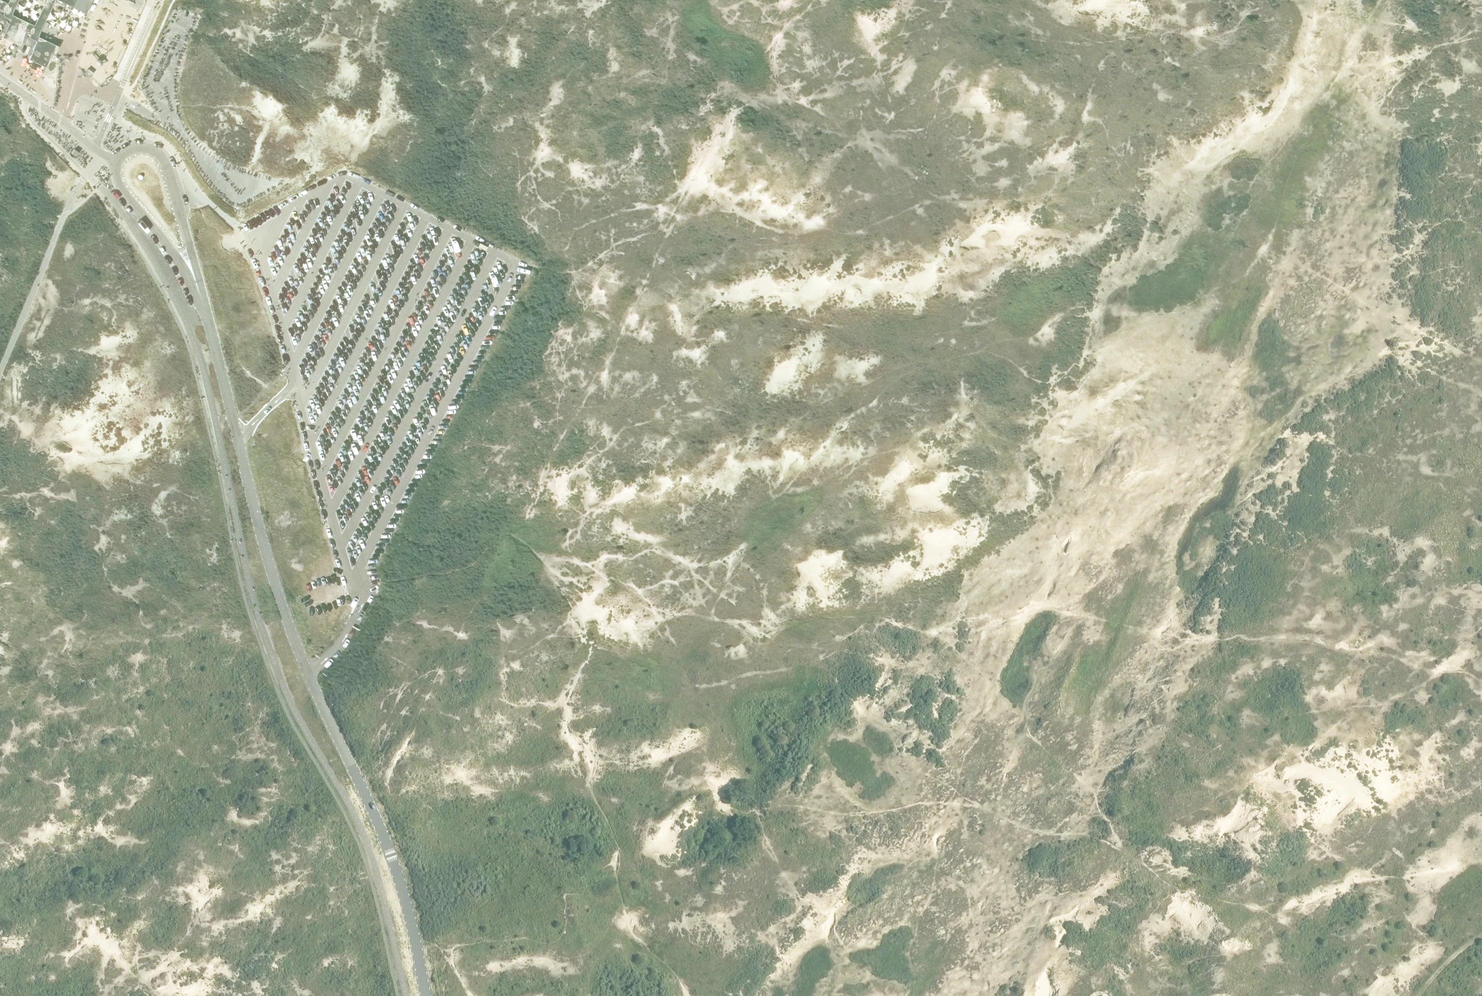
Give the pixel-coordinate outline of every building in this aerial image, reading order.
[(7,0),(6,0),(0,0),(0,7),(3,8),(2,12),(9,16),(8,17),(17,21),(26,25),(24,27),(26,28),(29,30),(28,34),(35,38),(37,34),(42,23),(53,0),(44,0),(33,22),(10,12),(16,0),(7,0)] [(73,5),(85,11),(90,0),(75,0),(73,5)] [(5,24),(8,17),(2,13),(0,17),(0,22),(5,24)] [(0,33),(9,37),(17,21),(8,17),(5,24),(0,33)] [(9,37),(17,41),(24,27),(26,25),(17,21),(9,37)] [(30,47),(34,39),(25,34),(22,41),(25,42),(24,43),(30,47)] [(26,55),(35,60),(46,38),(37,34),(35,38),(34,39),(30,47),(26,55)] [(46,38),(35,60),(44,64),(50,50),(54,51),(58,44),(46,38)]
